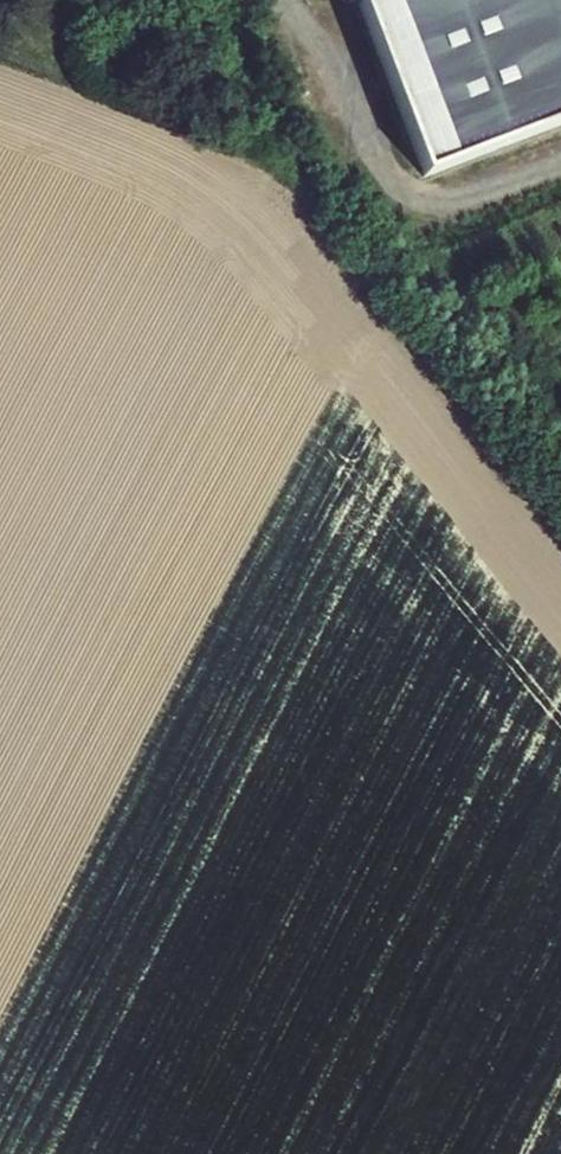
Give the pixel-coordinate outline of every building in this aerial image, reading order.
[(424,172),(560,119),(560,0),(358,0),(424,172)] [(243,54),(245,51),(244,49),(242,46),(240,46),(237,47),(235,51),(237,54),(240,56),(243,54)]
